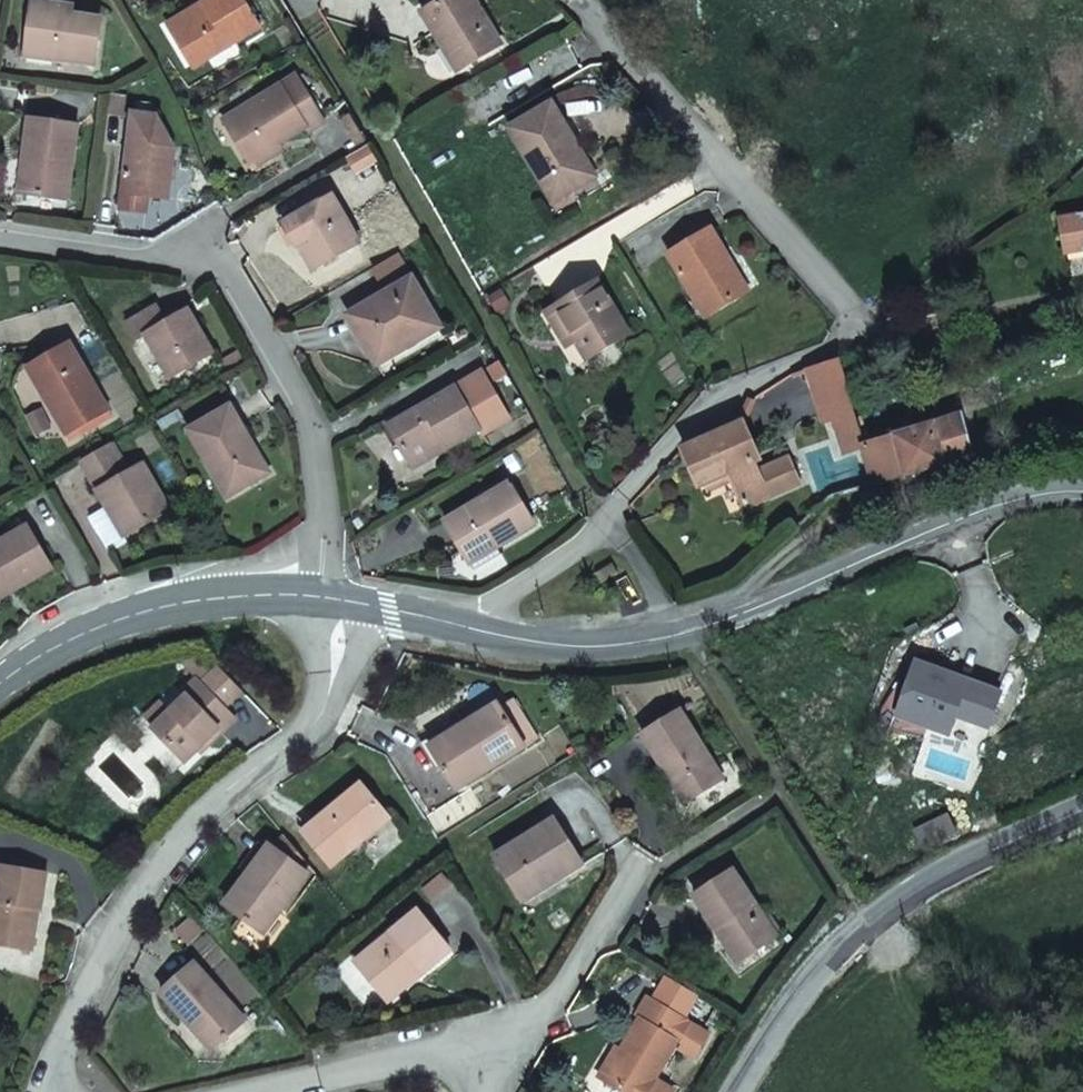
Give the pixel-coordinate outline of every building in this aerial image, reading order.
[(260,28),(245,0),(207,0),(204,2),(208,11),(172,31),(192,65),(260,28)] [(470,0),(446,0),(418,17),(437,47),(444,42),(461,69),(498,46),(470,0)] [(91,66),(98,17),(69,13),(70,6),(31,1),(24,50),(55,54),(54,61),(91,66)] [(172,31),(208,11),(204,2),(167,22),(172,31)] [(461,69),(444,42),(437,47),(453,73),(461,69)] [(54,61),(55,54),(24,50),(23,56),(54,61)] [(305,134),(320,125),(292,81),(223,125),(247,164),(274,148),(302,130),(305,134)] [(586,183),(570,155),(577,151),(550,105),(508,130),(552,203),(586,183)] [(165,201),(172,151),(155,120),(131,116),(118,210),(142,214),(144,198),(165,201)] [(22,193),(64,199),(73,126),(24,119),(19,159),(26,160),(22,193)] [(252,173),(279,156),(274,148),(247,164),(252,173)] [(586,183),(594,179),(577,151),(570,155),(586,183)] [(22,193),(26,160),(19,159),(15,193),(22,193)] [(305,269),(346,252),(326,201),(273,223),(283,249),(295,244),(305,269)] [(1082,250),(1082,218),(1064,221),(1069,252),(1082,250)] [(736,291),(719,262),(727,258),(708,226),(667,252),(703,311),(736,291)] [(305,269),(295,244),(283,249),(293,274),(305,269)] [(736,291),(744,286),(727,258),(719,262),(736,291)] [(628,334),(595,281),(555,305),(575,339),(587,358),(628,334)] [(377,361),(420,339),(398,296),(332,330),(357,381),(381,369),(377,361)] [(567,343),(575,339),(555,305),(546,310),(567,343)] [(208,355),(183,313),(163,324),(153,308),(123,325),(133,342),(142,336),(167,379),(208,355)] [(377,361),(381,369),(424,348),(420,339),(377,361)] [(65,436),(105,411),(65,346),(31,367),(48,395),(42,399),(65,436)] [(829,418),(856,411),(841,356),(805,367),(820,420),(829,418)] [(42,399),(48,395),(31,367),(25,371),(42,399)] [(480,377),(453,391),(476,433),(475,434),(478,439),(506,424),(480,377)] [(475,434),(476,433),(453,391),(387,428),(407,465),(441,447),(443,451),(475,434)] [(864,445),(863,440),(856,411),(829,418),(839,452),(864,445)] [(230,496),(265,476),(227,412),(187,436),(204,465),(210,461),(230,496)] [(971,457),(960,415),(863,440),(864,445),(875,485),(971,457)] [(753,465),(760,462),(744,420),(683,447),(700,487),(729,474),(744,508),(797,485),(787,461),(756,474),(753,465)] [(141,469),(124,479),(106,446),(76,463),(101,506),(121,540),(145,526),(167,514),(141,469)] [(407,465),(410,470),(443,451),(441,447),(407,465)] [(230,496),(210,461),(204,465),(224,499),(230,496)] [(500,544),(537,523),(512,482),(449,518),(470,553),(496,537),(500,544)] [(51,570),(29,528),(0,543),(0,590),(8,586),(12,591),(51,570)] [(470,553),(474,560),(500,544),(496,537),(470,553)] [(598,572),(604,582),(620,573),(614,563),(598,572)] [(12,591),(8,586),(0,590),(0,598),(12,591)] [(249,688),(225,664),(206,682),(201,676),(188,690),(191,693),(175,708),(166,698),(150,715),(158,724),(158,725),(190,758),(223,726),(226,729),(239,716),(231,706),(249,688)] [(948,739),(993,749),(1004,689),(968,682),(917,664),(900,714),(949,733),(948,739)] [(460,790),(529,747),(540,740),(515,700),(504,707),(501,702),(432,745),(460,790)] [(697,800),(729,781),(688,712),(649,737),(677,783),(688,784),(697,800)] [(364,841),(360,837),(390,812),(365,782),(308,831),(336,865),(364,841)] [(697,800),(688,784),(677,783),(690,805),(697,800)] [(360,837),(364,841),(393,817),(390,812),(360,837)] [(949,818),(918,832),(923,847),(956,834),(949,818)] [(567,880),(586,869),(560,823),(499,858),(522,899),(563,875),(567,880)] [(301,863),(292,856),(301,849),(289,834),(276,845),(273,843),(227,902),(264,929),(311,870),(301,863)] [(301,863),(307,857),(301,849),(292,856),(301,863)] [(0,871),(0,951),(23,952),(23,944),(40,945),(41,923),(39,923),(39,912),(44,912),(46,874),(0,871)] [(774,936),(762,919),(732,874),(693,900),(717,935),(723,930),(744,961),(776,939),(774,936)] [(522,899),(525,904),(567,880),(563,875),(522,899)] [(419,963),(425,970),(454,948),(422,907),(357,958),(383,990),(419,963)] [(779,933),(767,916),(762,919),(774,936),(779,933)] [(744,961),(723,930),(717,935),(737,965),(744,961)] [(39,953),(40,945),(23,944),(23,952),(39,953)] [(215,1042),(245,1018),(197,959),(163,988),(186,1016),(190,1013),(215,1042)] [(383,990),(389,999),(425,970),(419,963),(383,990)] [(619,1091),(648,1091),(688,1027),(648,1002),(637,1021),(640,1023),(621,1054),(604,1082),(619,1091)] [(215,1042),(190,1013),(186,1016),(211,1046),(215,1042)] [(598,1079),(604,1082),(621,1054),(615,1051),(598,1079)]
